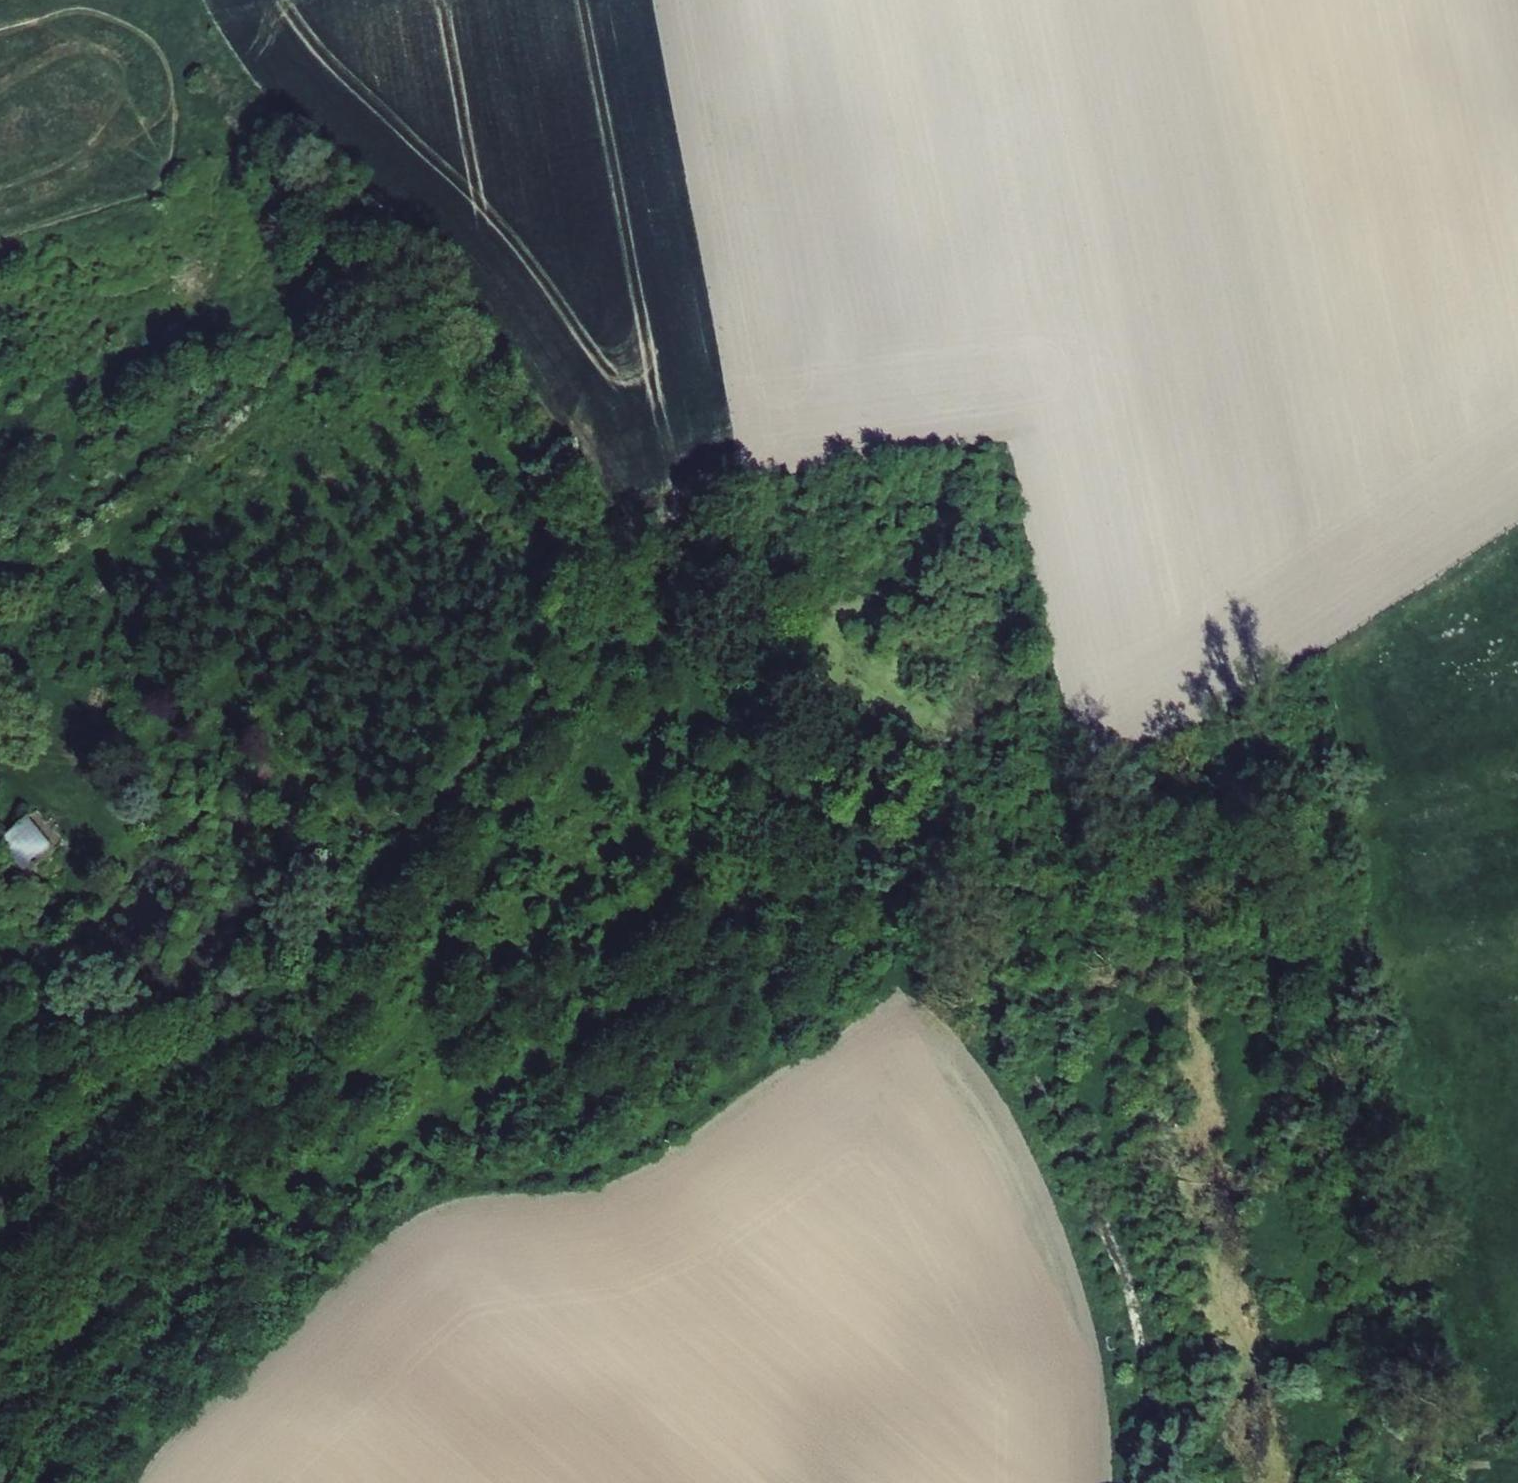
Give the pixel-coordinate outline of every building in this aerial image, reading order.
[(27,817),(0,840),(0,844),(27,876),(57,852),(27,817)]
